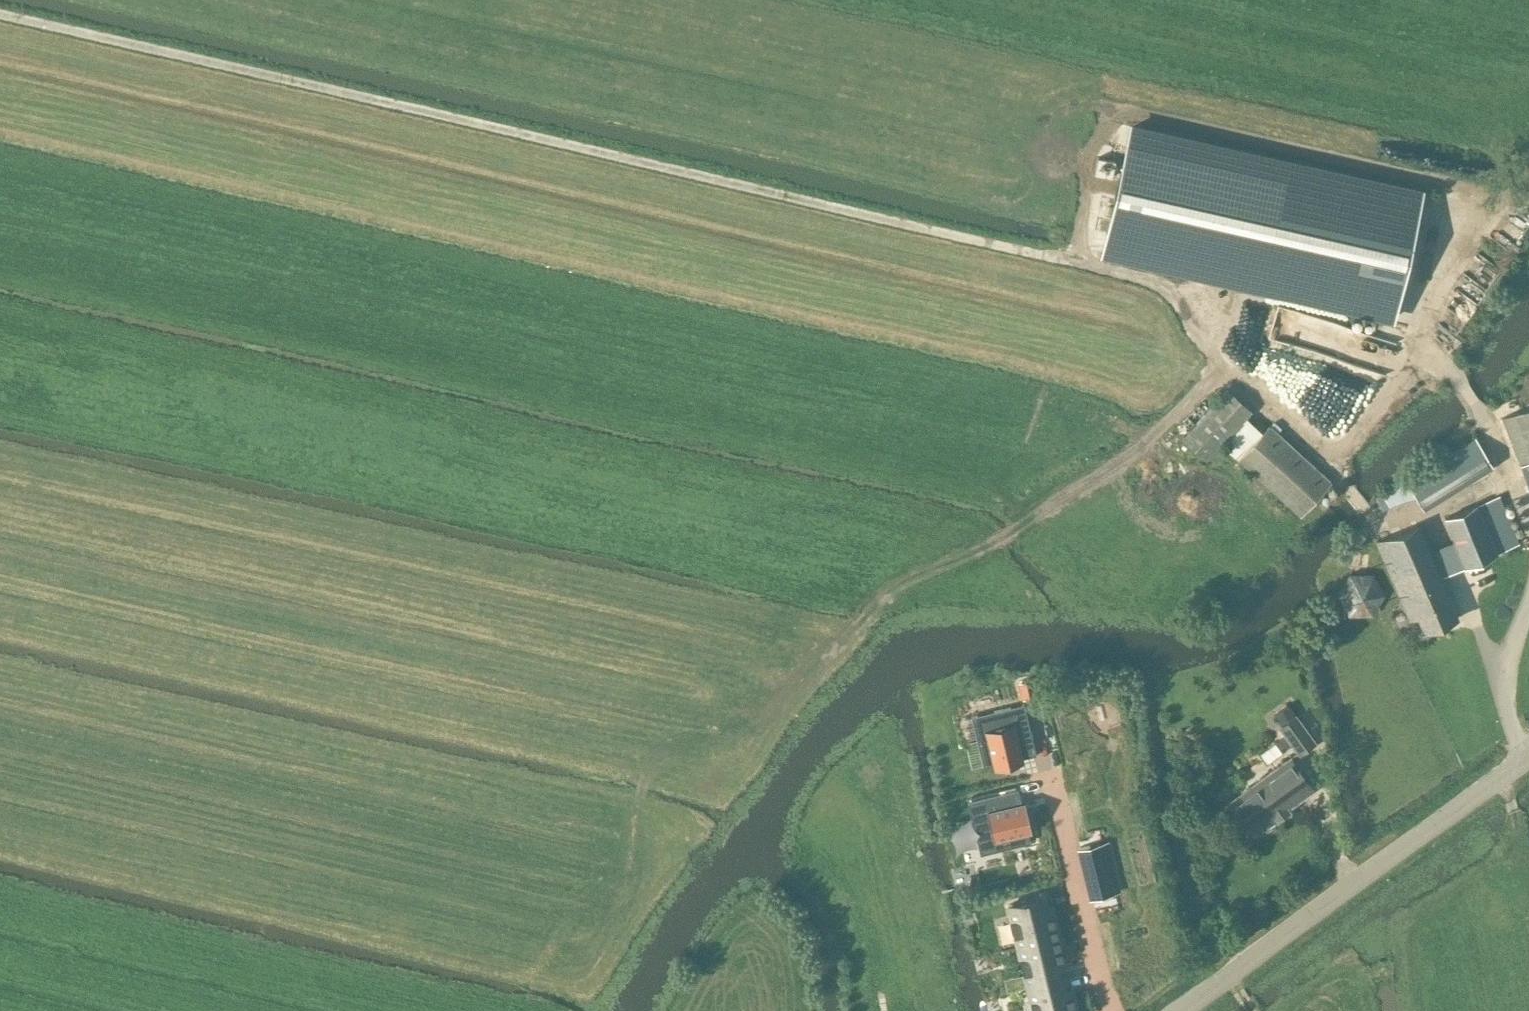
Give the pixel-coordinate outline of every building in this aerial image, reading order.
[(1421,189),(1404,185),(1130,122),(1100,255),(1391,322),(1404,264),(1421,189)] [(1223,445),(1247,418),(1253,411),(1228,387),(1205,412),(1195,402),(1172,425),(1183,436),(1181,438),(1209,460),(1223,445)] [(1502,417),(1528,491),(1528,407),(1502,417)] [(1262,432),(1247,418),(1223,445),(1237,460),(1262,432)] [(1262,432),(1237,460),(1301,518),(1333,483),(1269,424),(1262,432)] [(1390,506),(1417,497),(1424,508),(1494,465),(1476,437),(1407,480),(1383,494),(1384,495),(1377,499),(1383,510),(1390,506)] [(1430,552),(1440,576),(1465,566),(1520,543),(1499,494),(1477,503),(1444,517),(1454,541),(1430,552)] [(1440,576),(1430,552),(1418,524),(1376,542),(1408,620),(1419,615),(1425,631),(1458,618),(1440,576)] [(1377,574),(1337,573),(1336,614),(1376,615),(1377,574)] [(1037,695),(1033,681),(1033,678),(1023,680),(1019,681),(1023,698),(1037,695)] [(1024,703),(971,716),(984,766),(993,764),(994,768),(1016,762),(1015,759),(1036,754),(1024,703)] [(1273,714),(1281,724),(1279,726),(1300,754),(1317,742),(1296,713),(1288,704),(1273,714)] [(1183,753),(1183,740),(1174,740),(1174,753),(1183,753)] [(1230,801),(1232,804),(1221,811),(1230,824),(1241,816),(1252,832),(1261,826),(1263,829),(1274,821),(1272,818),(1276,815),(1278,818),(1288,810),(1286,808),(1312,789),(1289,758),(1230,801)] [(1018,789),(967,801),(980,854),(1031,841),(1028,832),(1032,831),(1026,809),(1023,809),(1018,789)] [(1107,841),(1099,843),(1102,856),(1110,854),(1107,841)] [(1102,856),(1099,843),(1078,848),(1090,899),(1111,893),(1108,881),(1105,868),(1102,856)] [(1110,854),(1102,856),(1105,868),(1113,866),(1110,854)] [(1113,866),(1105,868),(1108,881),(1116,879),(1113,866)] [(1116,879),(1108,881),(1111,893),(1119,891),(1116,879)] [(1038,897),(1008,904),(1018,947),(1058,937),(1051,907),(1041,909),(1038,897)] [(1058,937),(1018,947),(1028,987),(1058,980),(1055,967),(1064,965),(1058,937)] [(1028,987),(1034,1010),(1076,1010),(1070,987),(1061,990),(1058,980),(1028,987)]
